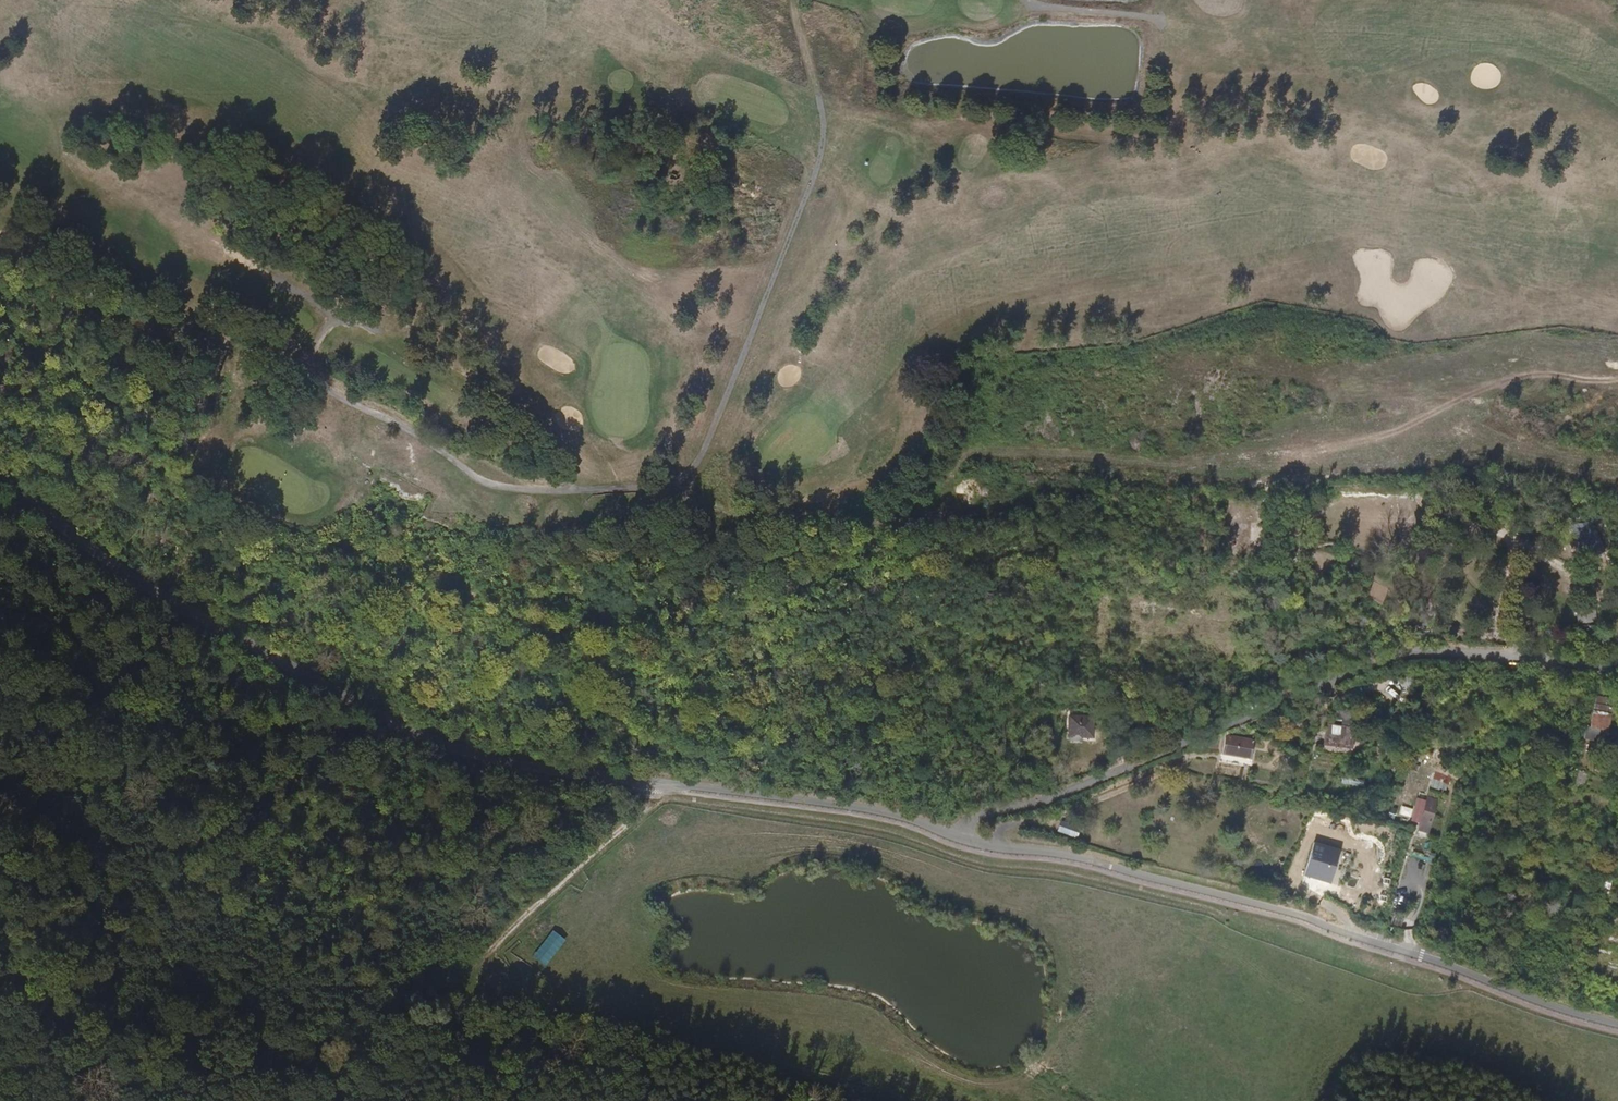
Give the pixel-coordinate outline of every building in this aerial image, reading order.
[(1387,589),(1372,583),(1366,598),(1380,605),(1387,589)] [(1587,725),(1606,728),(1609,703),(1590,700),(1587,725)] [(1097,742),(1096,735),(1096,713),(1071,713),(1072,742),(1097,742)] [(1355,721),(1342,720),(1341,732),(1328,731),(1327,745),(1353,747),(1355,721)] [(1599,729),(1580,724),(1577,740),(1596,745),(1599,729)] [(1223,757),(1249,760),(1252,741),(1226,738),(1223,757)] [(1364,788),(1365,779),(1342,775),(1340,784),(1364,788)] [(1446,779),(1432,778),(1432,789),(1446,789),(1446,779)] [(1400,814),(1411,816),(1412,808),(1402,806),(1400,814)] [(1433,832),(1438,817),(1429,814),(1424,829),(1433,832)] [(1068,838),(1071,829),(1050,822),(1047,832),(1068,838)] [(1330,886),(1344,855),(1319,844),(1305,875),(1330,886)]
